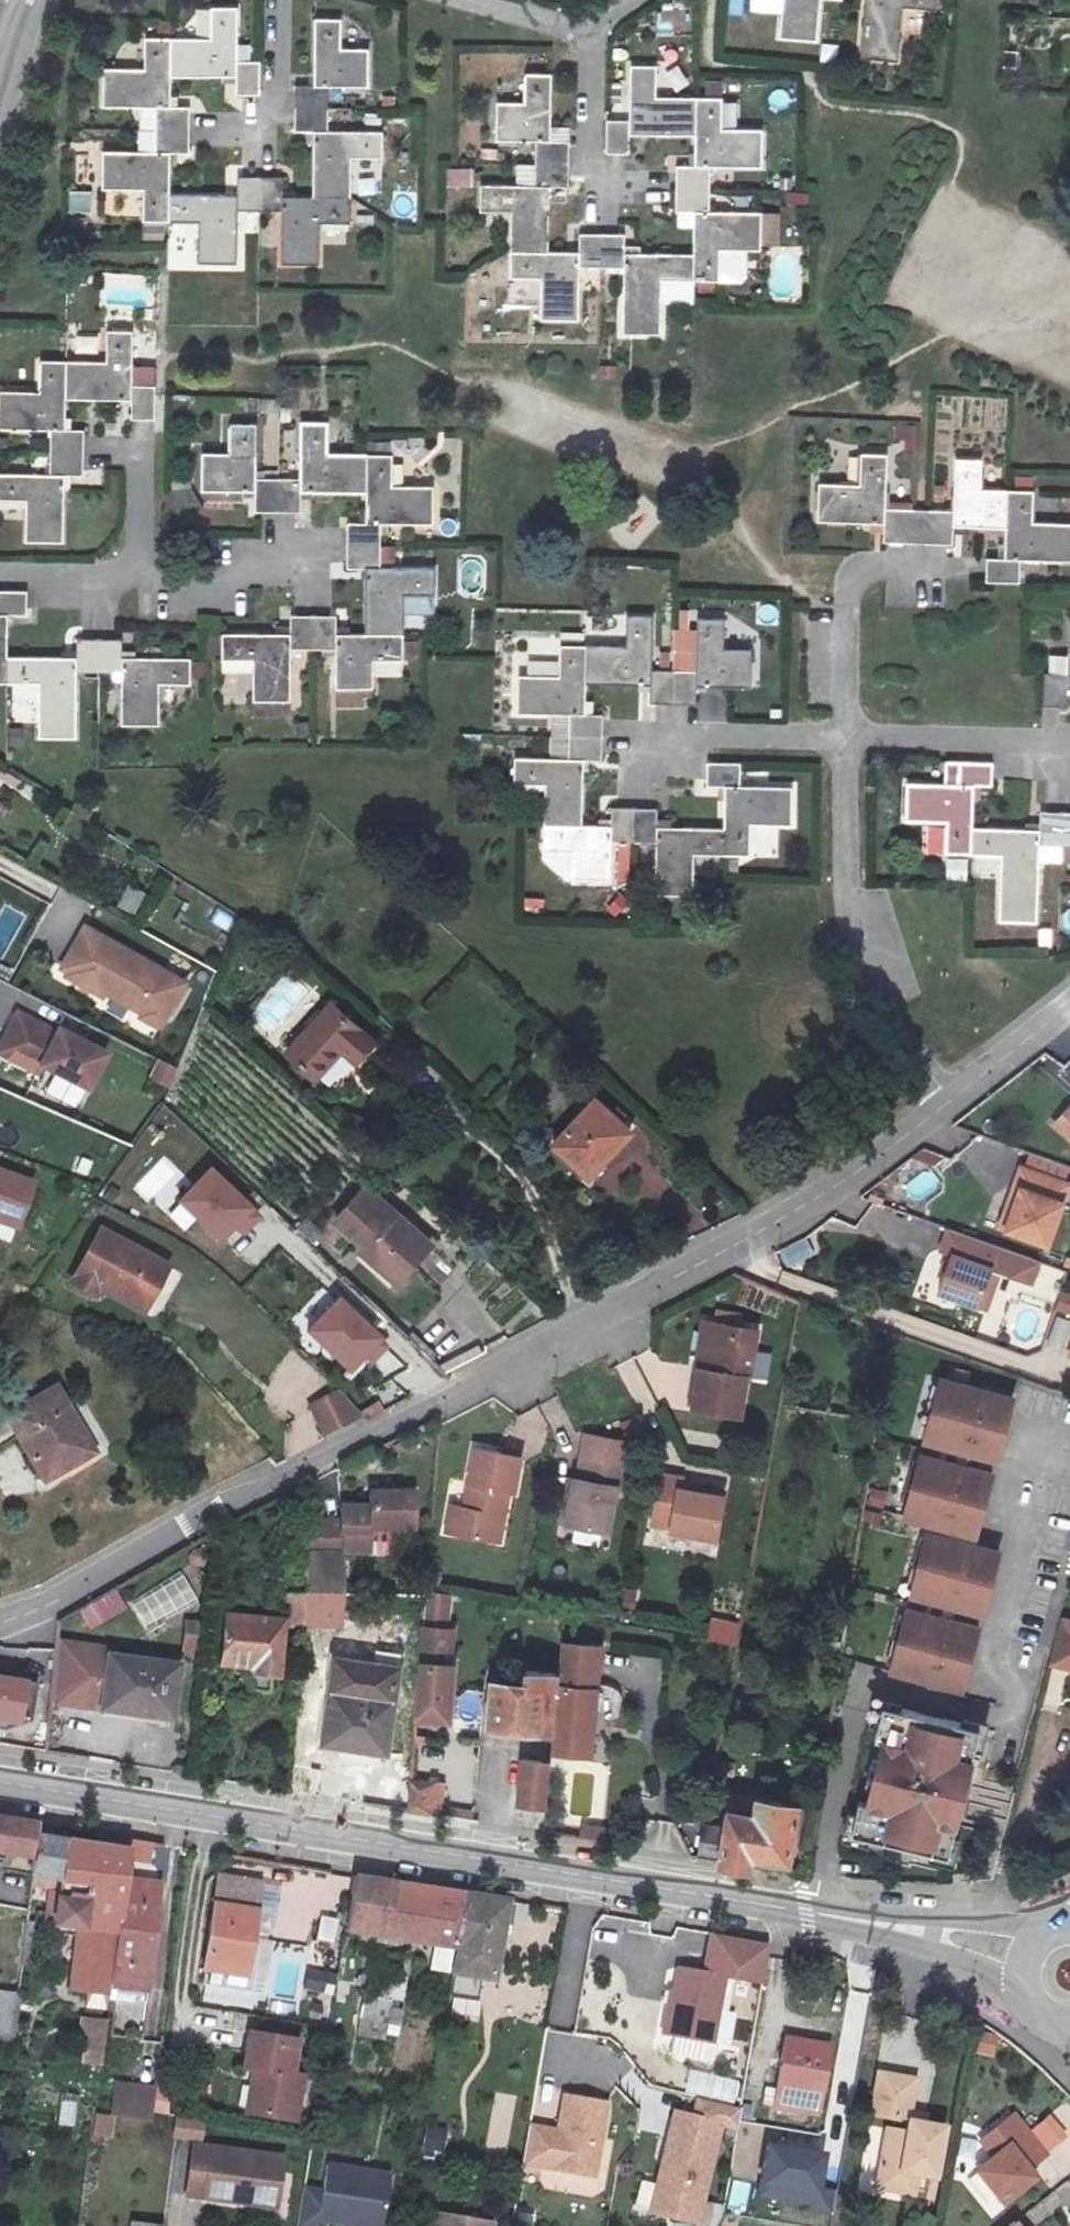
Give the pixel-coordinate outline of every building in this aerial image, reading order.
[(823,2),(823,0),(787,0),(784,37),(820,41),(823,2)] [(861,56),(899,59),(903,6),(937,8),(937,0),(866,0),(861,56)] [(173,42),(172,81),(238,82),(237,101),(260,101),(260,65),(239,64),(240,11),(212,11),(212,44),(173,42)] [(294,115),(328,115),(328,95),(368,95),(370,56),(344,56),(345,25),(316,25),(314,93),(295,92),(294,115)] [(172,81),(173,42),(147,42),(146,75),(106,75),(105,111),(155,111),(155,133),(188,134),(188,112),(171,111),(172,81)] [(695,139),(695,101),(657,99),(658,68),(630,67),(629,120),(606,119),(605,153),(629,154),(630,137),(695,139)] [(534,140),(534,162),(566,163),(566,141),(548,141),(551,73),(526,72),(524,105),(494,104),(492,139),(534,140)] [(674,191),(707,192),(708,170),(764,172),(765,134),(721,134),(722,102),(695,101),(695,139),(694,170),(675,170),(674,191)] [(312,138),(309,205),(348,206),(349,162),(379,162),(380,138),(327,137),(328,115),(294,115),(293,138),(312,138)] [(188,134),(155,133),(155,158),(103,156),(102,193),(143,194),(142,226),(167,227),(167,201),(168,157),(187,158),(188,134)] [(566,163),(534,162),(533,185),(479,183),(478,209),(508,210),(506,249),(546,251),(548,186),(565,186),(566,163)] [(448,169),(449,187),(475,186),(475,168),(448,169)] [(167,201),(167,227),(197,227),(196,268),(233,268),(235,215),(256,216),(258,184),(235,183),(235,202),(167,201)] [(258,184),(256,216),(279,217),(279,269),(318,269),(319,228),(347,229),(348,206),(309,205),(280,204),(280,184),(258,184)] [(72,190),(71,211),(92,211),(93,191),(72,190)] [(689,257),(688,281),(719,282),(719,250),(748,251),(761,252),(762,216),(706,214),(707,192),(674,191),(673,213),(690,214),(689,257)] [(546,251),(506,249),(505,272),(540,274),(539,315),(576,316),(577,270),(598,271),(599,237),(577,236),(577,253),(546,251)] [(599,237),(598,271),(619,272),(617,330),(655,331),(656,280),(688,281),(689,257),(621,254),(621,238),(599,237)] [(748,251),(719,250),(719,282),(747,282),(748,251)] [(688,281),(656,280),(656,300),(688,301),(688,281)] [(99,379),(61,377),(60,415),(124,417),(123,434),(148,434),(149,400),(125,399),(127,348),(100,346),(99,379)] [(61,377),(36,376),(36,406),(0,405),(0,445),(45,447),(45,464),(78,465),(78,447),(59,446),(60,415),(61,377)] [(895,450),(918,450),(918,423),(895,423),(895,450)] [(287,534),(288,501),(265,500),(267,446),(238,445),(237,471),(209,470),(207,513),(264,514),(263,533),(287,534)] [(375,517),(375,478),(335,476),(335,448),(310,448),(309,501),(288,501),(287,534),(308,535),(309,516),(375,517)] [(881,522),(880,541),(904,542),(905,511),(883,510),(884,453),(857,452),(855,485),(815,483),(813,520),(881,522)] [(949,525),(1002,527),(1003,489),(977,488),(978,456),(951,455),(949,512),(925,512),(925,543),(948,543),(949,525)] [(45,464),(44,488),(0,485),(0,511),(20,512),(20,549),(58,550),(60,488),(77,488),(78,465),(45,464)] [(1010,490),(1003,489),(1002,527),(1001,558),(982,557),(982,580),(1015,581),(1016,559),(1066,562),(1067,526),(1028,525),(1030,476),(1011,476),(1010,490)] [(358,567),(390,569),(391,549),(444,550),(444,512),(400,510),(401,479),(375,478),(375,517),(374,547),(358,547),(358,567)] [(914,511),(905,511),(904,542),(925,543),(925,512),(914,511)] [(373,657),(409,659),(410,618),(441,620),(442,593),(390,592),(390,569),(358,567),(357,590),(374,591),(373,657)] [(2,621),(18,621),(19,599),(0,598),(0,664),(2,621)] [(582,640),(581,679),(648,681),(647,699),(670,700),(670,667),(648,666),(650,612),(624,611),(622,641),(582,640)] [(694,668),(670,667),(670,700),(694,700),(694,683),(748,685),(749,646),(720,644),(721,618),(696,618),(694,668)] [(1064,620),(1064,653),(1042,653),(1041,673),(1040,705),(1063,706),(1064,689),(1069,689),(1069,620),(1064,620)] [(295,668),(318,668),(319,636),(297,635),(296,654),(229,651),(228,676),(257,677),(256,717),(295,718),(295,668)] [(319,636),(318,668),(341,670),(341,707),(376,710),(376,683),(408,684),(409,659),(373,657),(342,655),(343,637),(319,636)] [(581,679),(582,640),(556,638),(555,669),(513,667),(511,706),(565,708),(565,729),(598,730),(599,708),(580,708),(581,679)] [(30,691),(28,747),(66,748),(68,688),(90,688),(92,651),(68,649),(68,667),(0,664),(0,690),(30,691)] [(92,651),(90,688),(114,690),(112,739),(151,740),(151,696),(183,698),(183,673),(114,670),(115,651),(92,651)] [(598,730),(565,729),(565,752),(509,751),(509,778),(539,779),(539,818),(577,820),(579,754),(598,754),(598,730)] [(719,823),(719,850),(744,851),(745,820),(788,821),(788,784),(736,782),(736,759),(702,758),(701,782),(721,782),(719,823)] [(942,854),(969,855),(969,828),(970,785),(990,786),(990,763),(957,762),(956,784),(901,783),(899,820),(943,821),(942,854)] [(577,820),(539,818),(539,846),(568,846),(567,877),(605,879),(606,835),(629,835),(630,802),(606,802),(606,820),(577,820)] [(630,802),(629,835),(652,836),(651,891),(687,892),(688,850),(719,850),(719,823),(653,821),(653,803),(630,802)] [(1036,830),(969,828),(969,855),(1001,856),(1000,896),(1036,897),(1036,861),(1059,863),(1060,844),(1060,812),(1036,811),(1036,830)] [(1060,844),(1069,845),(1069,812),(1060,812),(1060,844)] [(630,882),(631,841),(617,841),(616,881),(630,882)] [(568,846),(539,846),(538,854),(559,877),(567,877),(568,846)] [(126,886),(120,907),(138,912),(145,891),(126,886)] [(166,1020),(185,985),(163,973),(166,970),(86,925),(63,967),(70,971),(68,975),(100,993),(106,991),(159,1021),(166,1020)] [(291,1053),(318,1079),(345,1052),(358,1065),(379,1044),(337,1005),(291,1053)] [(19,1013),(0,1052),(0,1053),(40,1073),(43,1067),(90,1091),(108,1055),(60,1030),(59,1033),(19,1013)] [(149,1079),(170,1088),(178,1069),(157,1060),(149,1079)] [(556,1143),(590,1175),(632,1130),(598,1097),(556,1143)] [(1055,1129),(1069,1142),(1069,1112),(1055,1129)] [(1021,1222),(1061,1238),(1069,1214),(1069,1174),(1037,1162),(1030,1181),(1035,1183),(1021,1222)] [(0,1165),(0,1223),(21,1230),(38,1178),(0,1165)] [(213,1166),(177,1203),(223,1247),(258,1210),(213,1166)] [(1035,1183),(1030,1181),(1015,1220),(1021,1222),(1035,1183)] [(369,1255),(388,1273),(396,1264),(411,1279),(440,1249),(375,1189),(343,1222),(373,1250),(369,1255)] [(1018,1277),(1026,1256),(957,1230),(949,1251),(959,1255),(946,1290),(984,1305),(998,1269),(1008,1273),(1018,1277)] [(97,1299),(103,1289),(109,1278),(152,1305),(172,1269),(105,1231),(73,1285),(97,1299)] [(785,1247),(788,1262),(814,1257),(811,1242),(785,1247)] [(396,1264),(388,1273),(404,1287),(411,1279),(396,1264)] [(994,1309),(1008,1273),(998,1269),(984,1305),(994,1309)] [(146,1316),(152,1305),(109,1278),(103,1289),(146,1316)] [(385,1340),(341,1296),(306,1331),(351,1374),(385,1340)] [(701,1369),(709,1320),(698,1318),(691,1367),(694,1367),(701,1369)] [(753,1328),(709,1320),(701,1369),(694,1367),(687,1412),(739,1421),(753,1328)] [(1015,1397),(942,1378),(924,1445),(997,1464),(1015,1397)] [(61,1381),(6,1412),(47,1484),(102,1452),(61,1381)] [(298,1416),(324,1443),(366,1422),(332,1387),(298,1416)] [(573,1491),(566,1525),(607,1533),(615,1493),(626,1495),(636,1449),(586,1439),(577,1485),(574,1484),(573,1491)] [(455,1536),(493,1542),(497,1515),(501,1516),(505,1492),(517,1494),(525,1495),(531,1459),(483,1451),(473,1511),(460,1509),(455,1536)] [(995,1473),(922,1454),(905,1521),(978,1537),(995,1473)] [(681,1481),(659,1477),(650,1520),(675,1525),(674,1533),(713,1540),(721,1499),(679,1491),(681,1481)] [(558,1524),(566,1525),(573,1491),(564,1489),(558,1524)] [(335,1557),(345,1558),(365,1559),(367,1534),(394,1537),(398,1493),(361,1491),(360,1508),(332,1505),(332,1522),(310,1520),(309,1551),(336,1552),(335,1557)] [(497,1515),(493,1542),(509,1545),(517,1494),(505,1492),(501,1516),(497,1515)] [(929,1532),(912,1598),(985,1618),(1002,1551),(929,1532)] [(340,1632),(344,1567),(326,1566),(326,1557),(308,1555),(306,1595),(306,1610),(305,1627),(340,1632)] [(344,1567),(345,1558),(335,1557),(326,1557),(326,1566),(344,1567)] [(106,1622),(127,1609),(115,1588),(94,1600),(106,1622)] [(306,1610),(306,1595),(284,1595),(284,1612),(280,1621),(226,1616),(221,1665),(252,1668),(250,1691),(270,1694),(271,1676),(280,1677),(283,1626),(305,1627),(306,1610)] [(893,1674),(966,1693),(982,1627),(910,1607),(893,1674)] [(1063,1614),(1055,1643),(1050,1664),(1069,1669),(1069,1616),(1063,1614)] [(185,1615),(183,1637),(200,1638),(201,1616),(185,1615)] [(714,1616),(709,1640),(736,1646),(741,1623),(714,1616)] [(423,1629),(417,1717),(451,1721),(454,1665),(451,1664),(453,1630),(423,1629)] [(562,1637),(553,1753),(599,1760),(610,1644),(562,1637)] [(183,1663),(112,1654),(113,1647),(60,1640),(52,1707),(97,1713),(97,1716),(175,1726),(183,1663)] [(527,1671),(493,1667),(488,1723),(544,1728),(550,1656),(528,1654),(527,1671)] [(400,1670),(337,1663),(326,1748),(389,1755),(400,1670)] [(43,1702),(28,1701),(25,1731),(40,1732),(43,1702)] [(882,1716),(849,1843),(945,1868),(979,1740),(882,1716)] [(553,1761),(522,1758),(517,1807),(547,1811),(553,1761)] [(716,1760),(714,1773),(736,1777),(738,1764),(716,1760)] [(432,1785),(412,1782),(410,1813),(430,1816),(432,1785)] [(698,1859),(750,1867),(752,1856),(790,1863),(799,1806),(733,1795),(726,1829),(705,1825),(698,1859)] [(33,1863),(37,1836),(39,1822),(0,1816),(0,1858),(33,1863)] [(113,1987),(114,1975),(120,1930),(126,1879),(128,1866),(130,1852),(37,1836),(33,1863),(33,1875),(92,1885),(89,1902),(66,1898),(63,1923),(89,1928),(82,1981),(113,1987)] [(131,1840),(130,1852),(128,1866),(154,1870),(158,1844),(131,1840)] [(205,1970),(252,1977),(267,1880),(220,1873),(205,1970)] [(347,1932),(455,1950),(464,1894),(356,1876),(347,1932)] [(120,1930),(157,1935),(164,1885),(126,1879),(120,1930)] [(512,1902),(464,1894),(455,1950),(458,1951),(453,1975),(492,1981),(497,1983),(512,1902)] [(336,1943),(338,1917),(319,1916),(318,1941),(336,1943)] [(120,1930),(114,1975),(151,1982),(157,1935),(120,1930)] [(706,1972),(727,1976),(761,1982),(768,1945),(713,1935),(706,1972)] [(715,2045),(727,1976),(706,1972),(680,1967),(675,1990),(669,1989),(660,2035),(715,2045)] [(361,2000),(356,2030),(396,2036),(400,2015),(388,2013),(390,2005),(400,2007),(404,1984),(372,1979),(368,2001),(361,2000)] [(12,2056),(21,1992),(0,1989),(0,2055),(12,2056)] [(81,2067),(101,2070),(108,2023),(81,2018),(76,2055),(82,2056),(81,2067)] [(826,2106),(838,2041),(795,2034),(784,2099),(826,2106)] [(267,2090),(260,2133),(302,2140),(310,2096),(299,2093),(305,2060),(259,2051),(252,2087),(261,2089),(267,2090)] [(922,2079),(878,2071),(869,2119),(906,2126),(905,2132),(886,2128),(875,2191),(919,2201),(923,2180),(938,2183),(946,2128),(929,2124),(931,2115),(915,2112),(922,2079)] [(695,2076),(694,2095),(736,2098),(737,2078),(695,2076)] [(112,2117),(167,2117),(166,2084),(112,2084),(112,2117)] [(253,2132),(260,2133),(267,2090),(261,2089),(253,2132)] [(615,2100),(562,2091),(558,2126),(529,2121),(521,2169),(597,2180),(615,2100)] [(60,2098),(58,2125),(74,2126),(76,2099),(60,2098)] [(673,2108),(647,2214),(688,2225),(700,2225),(724,2122),(673,2108)] [(1040,2153),(1010,2114),(974,2142),(986,2157),(969,2170),(995,2203),(1028,2175),(1021,2168),(1040,2153)] [(96,2115),(93,2141),(130,2147),(134,2120),(96,2115)] [(426,2126),(423,2152),(443,2155),(447,2129),(426,2126)] [(829,2153),(766,2140),(755,2198),(818,2209),(829,2153)] [(285,2149),(195,2142),(191,2193),(280,2201),(285,2149)] [(326,2161),(319,2222),(342,2225),(386,2225),(393,2173),(326,2161)] [(435,2214),(433,2225),(492,2225),(492,2224),(435,2214)]
